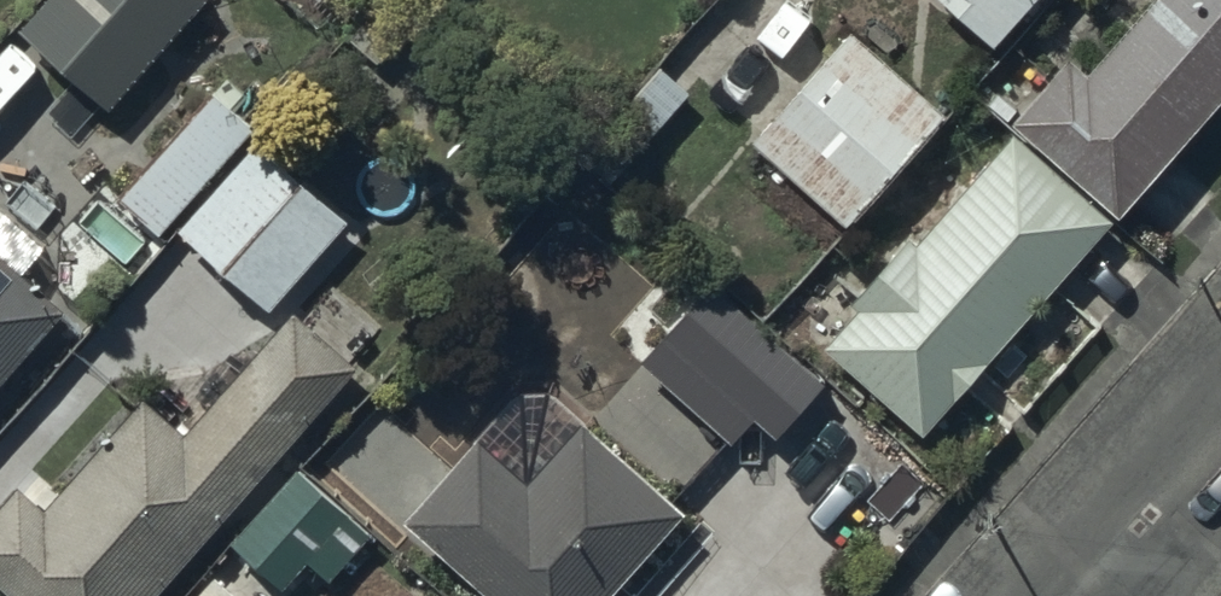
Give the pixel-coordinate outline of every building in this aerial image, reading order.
[(14,31),(108,115),(206,0),(42,0),(14,31)] [(993,50),(1026,14),(1035,21),(1054,0),(938,0),(993,50)] [(1010,125),(1118,221),(1220,104),(1220,0),(1152,0),(1086,73),(1070,58),(1010,125)] [(773,119),(748,144),(846,229),(948,118),(852,30),(795,92),(779,78),(756,103),(773,119)] [(111,194),(157,238),(257,129),(213,89),(161,145),(165,149),(142,174),(135,168),(111,194)] [(855,312),(823,349),(923,439),(1111,225),(1012,137),(916,247),(899,231),(848,290),(855,296),(847,305),(855,312)] [(257,142),(176,231),(268,314),(348,223),(257,142)] [(66,313),(23,275),(46,249),(0,208),(0,387),(66,313)] [(745,301),(671,379),(771,470),(823,411),(819,406),(836,388),(745,301)] [(0,503),(0,589),(7,595),(157,595),(359,369),(293,311),(184,434),(139,395),(55,489),(31,468),(0,503)] [(379,398),(317,465),(384,528),(437,472),(409,445),(419,435),(379,398)] [(10,413),(0,405),(0,424),(10,413)] [(404,523),(485,595),(624,595),(624,583),(684,517),(582,426),(529,485),(479,441),(404,523)] [(297,469),(228,544),(282,592),(307,564),(329,584),(372,535),(297,469)] [(207,570),(182,595),(233,595),(207,570)]
